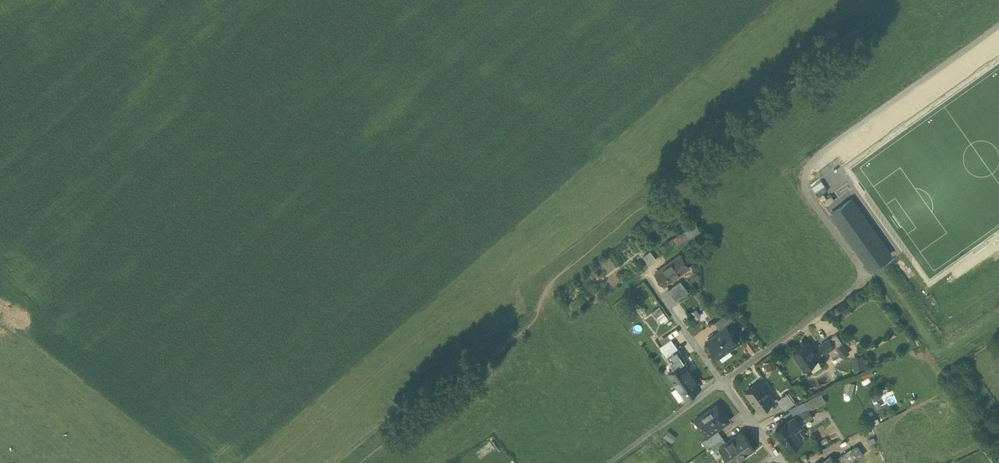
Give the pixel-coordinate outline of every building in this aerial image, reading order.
[(821,179),(812,186),(815,190),(824,184),(821,179)] [(824,184),(815,190),(818,195),(823,192),(828,189),(824,184)] [(827,197),(822,200),(826,205),(835,199),(831,194),(827,197)] [(850,198),(831,212),(871,267),(890,254),(867,222),(859,228),(856,224),(864,218),(850,198)] [(697,223),(676,236),(680,242),(701,229),(697,223)] [(676,236),(660,247),(663,253),(680,242),(676,236)] [(651,250),(643,256),(649,264),(657,259),(651,250)] [(679,255),(656,272),(664,284),(688,267),(679,255)] [(681,280),(668,289),(676,300),(689,291),(681,280)] [(654,309),(661,322),(668,318),(661,305),(654,309)] [(691,312),(697,319),(702,315),(697,308),(691,312)] [(731,326),(706,342),(717,359),(742,343),(731,326)] [(660,343),(671,337),(669,332),(658,338),(660,343)] [(660,346),(660,347),(666,356),(678,349),(671,339),(660,347),(660,346)] [(830,339),(819,346),(823,354),(835,347),(830,339)] [(806,343),(791,353),(803,372),(818,362),(806,343)] [(835,349),(840,358),(847,354),(842,345),(835,349)] [(678,349),(666,356),(674,368),(683,362),(686,360),(678,349)] [(861,358),(854,359),(856,371),(863,370),(861,358)] [(767,370),(777,368),(774,359),(765,361),(767,370)] [(674,368),(668,373),(677,387),(684,397),(700,386),(683,362),(674,368)] [(845,391),(853,393),(856,383),(848,380),(845,391)] [(760,382),(744,393),(758,414),(774,404),(760,382)] [(677,387),(672,390),(679,401),(684,397),(677,387)] [(790,392),(779,398),(785,408),(796,402),(790,392)] [(821,393),(788,409),(793,415),(807,408),(809,410),(825,401),(821,393)] [(718,405),(693,423),(706,440),(731,422),(718,405)] [(793,415),(774,430),(789,450),(802,439),(795,429),(813,416),(809,410),(807,408),(793,415)] [(669,429),(664,435),(672,441),(677,436),(669,429)] [(717,452),(725,462),(738,462),(756,450),(743,432),(717,452)] [(839,458),(842,462),(855,462),(865,457),(859,446),(839,458)]
